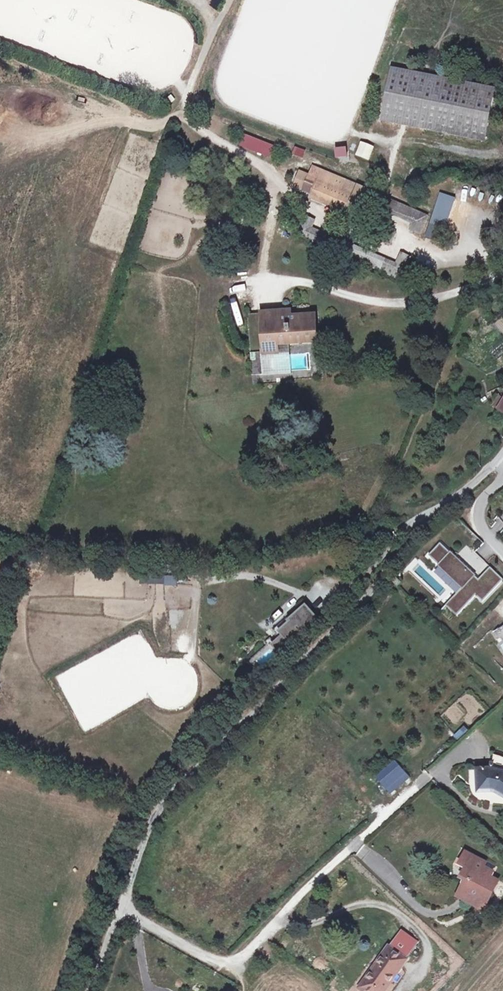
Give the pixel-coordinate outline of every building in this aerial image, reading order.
[(494,89),(392,68),(381,121),(483,142),(494,89)] [(368,161),(374,146),(360,141),(354,155),(368,161)] [(334,158),(346,157),(345,146),(333,147),(334,158)] [(303,159),(305,150),(294,147),(291,155),(303,159)] [(359,220),(367,200),(374,203),(378,195),(313,167),(309,176),(318,179),(312,194),(349,210),(347,215),(354,218),(359,220)] [(444,242),(452,196),(435,193),(426,239),(444,242)] [(428,216),(378,195),(374,203),(418,221),(414,231),(421,234),(428,216)] [(329,239),(308,230),(313,219),(304,215),(296,234),(304,238),(325,247),(329,239)] [(351,225),(354,218),(347,215),(346,216),(345,215),(331,249),(401,280),(411,257),(403,254),(397,268),(345,246),(354,226),(351,225)] [(390,230),(377,225),(372,238),(385,242),(390,230)] [(236,306),(232,307),(237,328),(241,327),(236,306)] [(290,355),(289,344),(277,345),(278,351),(265,352),(262,320),(276,319),(275,312),(247,314),(252,375),(291,373),(291,370),(276,371),(275,356),(290,355)] [(276,319),(262,320),(265,352),(278,351),(277,345),(289,344),(316,342),(314,317),(276,319)] [(500,396),(494,406),(499,409),(498,410),(502,413),(502,398),(500,396)] [(497,534),(502,530),(502,522),(500,518),(490,526),(497,534)] [(491,567),(479,580),(441,544),(428,557),(462,588),(446,605),(457,616),(476,596),(483,602),(502,581),(502,579),(491,567)] [(176,585),(176,571),(139,571),(139,585),(176,585)] [(292,647),(319,622),(305,606),(289,620),(291,622),(279,632),(292,647)] [(279,639),(251,658),(257,666),(285,648),(279,639)] [(463,726),(453,735),(458,740),(468,730),(463,726)] [(390,795),(409,778),(394,760),(374,777),(390,795)] [(491,769),(478,770),(479,792),(492,791),(497,792),(502,796),(502,772),(491,769)] [(490,891),(494,882),(490,880),(494,872),(484,867),(486,864),(466,853),(460,865),(467,868),(462,877),(466,879),(458,895),(484,909),(493,893),(490,891)] [(407,960),(403,957),(414,942),(401,932),(390,948),(389,947),(360,988),(364,990),(384,990),(407,960)] [(190,982),(187,990),(195,990),(198,985),(190,982)]
